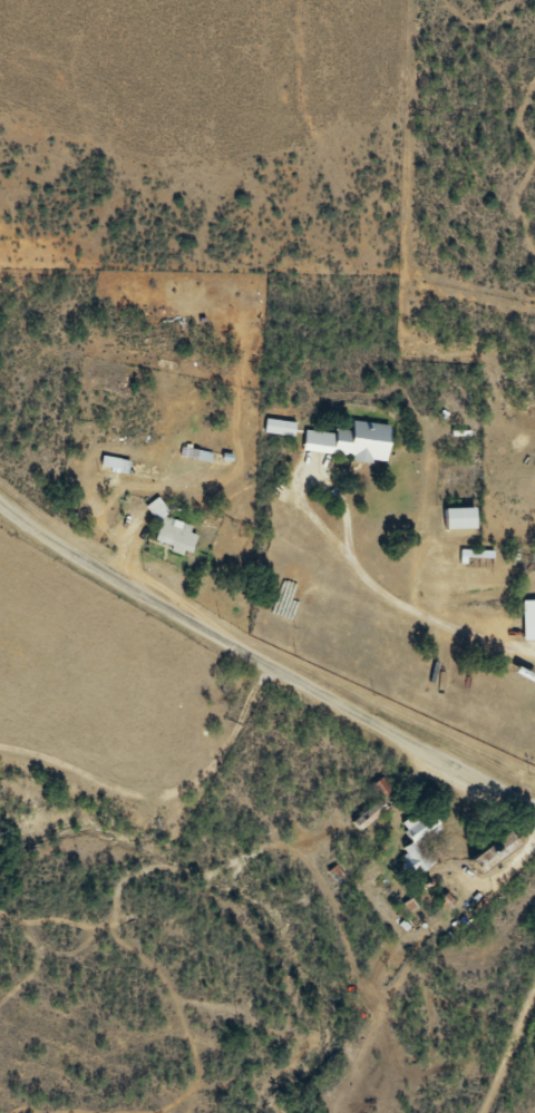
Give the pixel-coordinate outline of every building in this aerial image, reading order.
[(389,461),(392,425),(354,422),(353,434),(307,430),(304,454),(389,461)] [(121,461),(105,457),(102,465),(119,470),(121,461)] [(446,508),(446,530),(478,530),(478,508),(446,508)] [(163,520),(155,543),(192,556),(200,533),(163,520)] [(495,561),(495,551),(462,550),(461,560),(495,561)] [(534,641),(534,600),(524,600),(524,641),(534,641)] [(355,821),(360,828),(386,810),(381,802),(355,821)] [(402,822),(413,843),(403,848),(408,858),(402,861),(411,879),(437,866),(425,841),(443,831),(431,807),(402,822)] [(474,861),(485,875),(522,846),(511,831),(474,861)]
